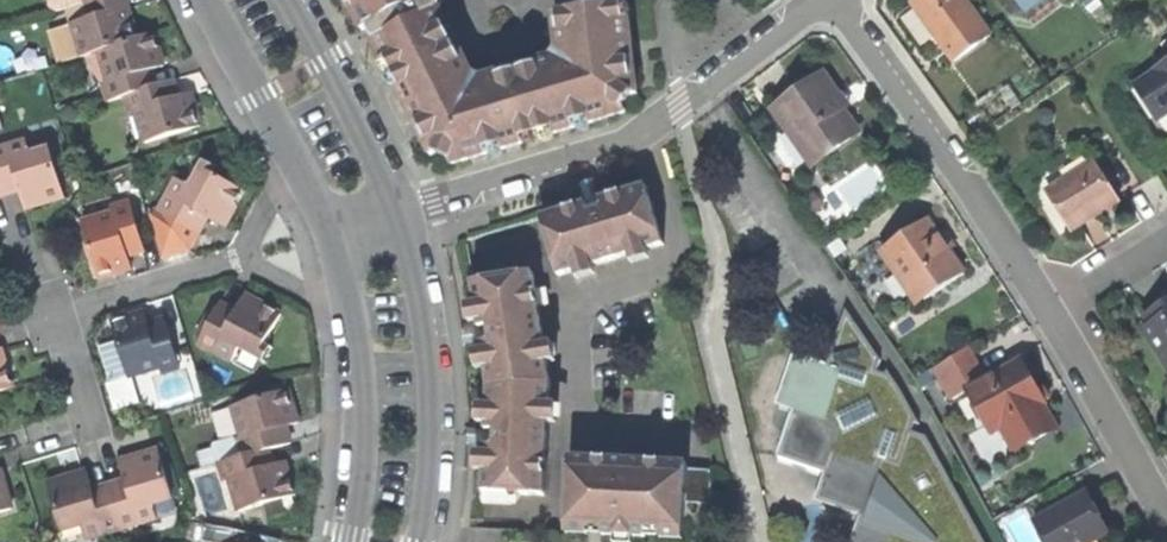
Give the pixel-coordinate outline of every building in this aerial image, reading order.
[(86,3),(97,0),(47,0),(49,9),(55,13),(86,3)] [(99,52),(137,40),(130,17),(124,0),(97,0),(86,3),(91,20),(73,25),(82,57),(99,52)] [(627,3),(555,13),(558,50),(551,58),(480,80),(471,77),(439,16),(442,7),(433,0),(344,0),(343,2),(346,8),(351,9),(363,30),(368,28),(371,34),(374,40),(372,41),(383,61),(380,67),(382,71),(391,75),(388,80),(389,85),(397,88),(411,116),(431,157),(446,149),(451,165),(488,154),(493,157),(499,155),(502,149),(523,142),(530,146),(535,144),(538,138),(545,141),(550,141),(553,134),(575,127),(581,131),(586,130),(589,123),(626,113),(621,97),(638,94),(632,49),(629,18),(634,13),(634,10),(627,5),(627,3)] [(964,0),(915,0),(910,4),(954,62),(990,34),(964,0)] [(60,62),(79,58),(70,24),(52,29),(60,62)] [(114,100),(124,96),(130,95),(151,88),(146,73),(164,68),(159,50),(155,35),(137,40),(99,52),(109,84),(114,100)] [(1154,72),(1155,75),(1144,82),(1165,114),(1166,113),(1166,64),(1154,72)] [(816,164),(856,136),(841,115),(836,108),(831,101),(835,98),(821,77),(768,114),(781,132),(789,126),(816,164)] [(1157,119),(1165,114),(1144,82),(1136,87),(1157,119)] [(107,101),(114,100),(109,84),(103,86),(107,101)] [(145,144),(199,128),(193,107),(189,93),(169,99),(165,84),(151,88),(130,95),(135,112),(145,144)] [(129,114),(135,112),(130,95),(124,96),(129,114)] [(838,96),(835,98),(831,101),(836,108),(841,115),(848,110),(838,96)] [(808,170),(816,164),(789,126),(781,132),(808,170)] [(0,151),(0,185),(1,189),(18,184),(20,193),(26,210),(63,198),(49,151),(30,157),(26,143),(0,151)] [(202,162),(199,168),(214,176),(217,169),(202,162)] [(1094,163),(1051,190),(1075,228),(1096,215),(1118,201),(1094,163)] [(207,219),(225,227),(244,192),(214,176),(199,168),(189,187),(176,181),(159,213),(150,216),(162,259),(190,251),(199,234),(192,230),(200,215),(207,219)] [(581,182),(588,203),(596,200),(604,198),(597,177),(581,182)] [(12,195),(20,193),(18,184),(1,189),(4,198),(12,195)] [(666,242),(648,184),(604,198),(596,200),(588,203),(543,217),(561,275),(666,242)] [(111,209),(113,214),(131,209),(130,204),(111,209)] [(127,256),(126,250),(142,246),(131,209),(113,214),(81,224),(98,279),(131,269),(127,256)] [(203,226),(207,219),(200,215),(192,230),(199,234),(203,226)] [(923,302),(963,275),(944,248),(924,219),(878,251),(894,276),(902,271),(923,302)] [(144,252),(142,246),(126,250),(127,256),(137,254),(144,252)] [(550,379),(531,271),(473,280),(476,302),(466,303),(469,321),(479,319),(480,327),(470,329),(471,336),(472,344),(482,343),(483,349),(474,351),(477,368),(486,367),(488,379),(487,405),(477,405),(477,424),(487,424),(486,430),(476,429),(476,439),(475,446),(485,447),(484,454),(475,453),(474,472),(483,473),(483,493),(542,496),(550,379)] [(915,307),(923,302),(902,271),(894,276),(915,307)] [(239,349),(258,359),(266,344),(281,316),(245,297),(237,311),(233,320),(217,312),(199,344),(232,362),(239,349)] [(221,303),(217,312),(233,320),(237,311),(229,307),(221,303)] [(1165,306),(1144,318),(1149,327),(1142,331),(1158,357),(1165,352),(1166,355),(1166,305),(1165,306)] [(794,356),(779,403),(795,409),(780,456),(827,471),(817,499),(862,515),(854,541),(983,541),(940,463),(935,466),(932,460),(936,457),(926,438),(910,433),(913,423),(918,423),(901,392),(887,373),(886,377),(876,372),(880,361),(846,311),(827,367),(794,356)] [(167,326),(150,332),(147,323),(144,313),(112,323),(118,343),(128,378),(160,368),(178,363),(167,326)] [(156,320),(147,323),(150,332),(167,326),(164,317),(156,320)] [(128,378),(118,343),(99,348),(110,383),(128,378)] [(273,348),(266,344),(258,359),(265,363),(273,348)] [(968,392),(978,386),(986,382),(966,348),(933,367),(953,401),(968,392)] [(13,389),(2,350),(0,351),(0,393),(13,389)] [(1165,352),(1158,357),(1166,371),(1166,355),(1165,352)] [(986,382),(978,386),(1001,426),(1016,451),(1054,428),(1041,405),(1044,403),(1036,388),(1020,361),(986,382)] [(180,368),(178,363),(160,368),(161,374),(180,368)] [(992,432),(1001,426),(978,386),(968,392),(992,432)] [(234,409),(243,440),(248,457),(260,454),(285,447),(280,430),(298,425),(297,420),(293,409),(289,393),(234,409)] [(215,449),(220,466),(225,464),(248,457),(243,440),(215,449)] [(128,489),(110,494),(121,529),(157,518),(152,504),(173,498),(158,451),(120,463),(125,481),(128,489)] [(238,512),(294,497),(290,482),(285,464),(265,470),(260,454),(248,457),(225,464),(230,482),(238,512)] [(683,531),(685,503),(687,470),(687,463),(570,457),(566,525),(587,526),(596,527),(603,527),(603,536),(615,536),(634,538),(646,538),(647,529),(662,530),(683,531)] [(940,463),(936,457),(932,460),(935,466),(940,463)] [(223,484),(230,482),(225,464),(220,466),(217,466),(223,484)] [(687,470),(685,503),(708,505),(710,472),(687,470)] [(12,510),(0,471),(0,513),(12,510)] [(82,526),(86,540),(121,529),(110,494),(95,499),(92,491),(87,473),(48,485),(62,532),(82,526)] [(117,484),(108,487),(110,494),(128,489),(125,481),(117,484)] [(99,489),(92,491),(95,499),(110,494),(108,487),(99,489)] [(1107,530),(1096,509),(1087,491),(1033,519),(1046,541),(1085,541),(1107,530)] [(587,534),(587,526),(566,525),(566,533),(587,534)] [(205,527),(202,541),(273,541),(205,527)] [(683,540),(683,531),(662,530),(661,539),(683,540)]
